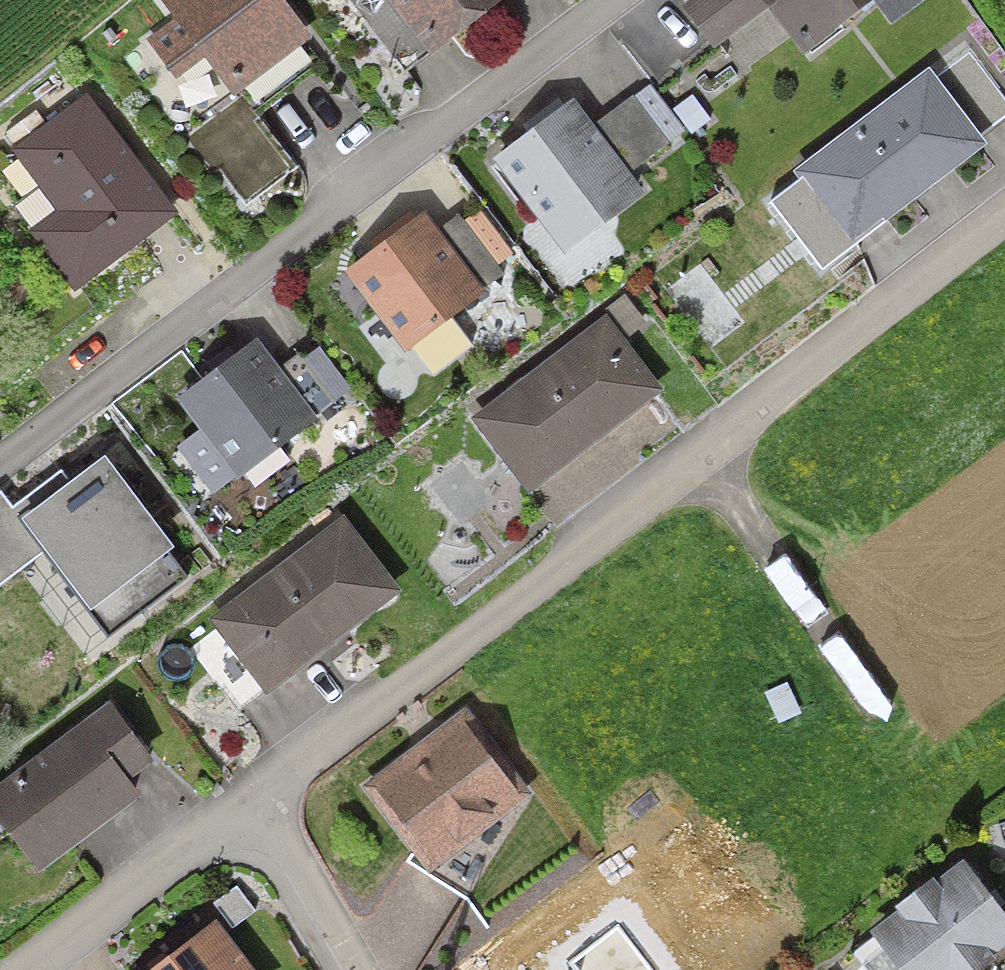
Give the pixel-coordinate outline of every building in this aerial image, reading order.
[(274,0),(174,0),(239,84),(301,35),(274,0)] [(432,42),(488,0),(401,0),(432,42)] [(811,41),(864,0),(779,0),(811,41)] [(979,142),(929,78),(806,172),(856,236),(979,142)] [(169,212),(85,102),(20,151),(66,211),(40,231),(78,281),(169,212)] [(639,189),(575,104),(504,158),(568,242),(639,189)] [(477,289),(424,220),(356,271),(410,341),(477,289)] [(655,388),(605,324),(484,418),(535,482),(655,388)] [(308,416),(255,347),(186,399),(239,469),(308,416)] [(0,491),(0,584),(46,550),(91,610),(177,545),(107,452),(69,480),(61,470),(12,507),(1,491),(0,491)] [(394,590),(343,525),(221,618),(271,683),(394,590)] [(516,798),(463,727),(381,787),(434,858),(516,798)] [(80,733),(0,794),(0,803),(46,863),(131,798),(80,733)] [(965,869),(882,931),(911,969),(966,969),(1004,941),(1004,922),(965,869)] [(216,929),(162,969),(248,969),(216,929)]
